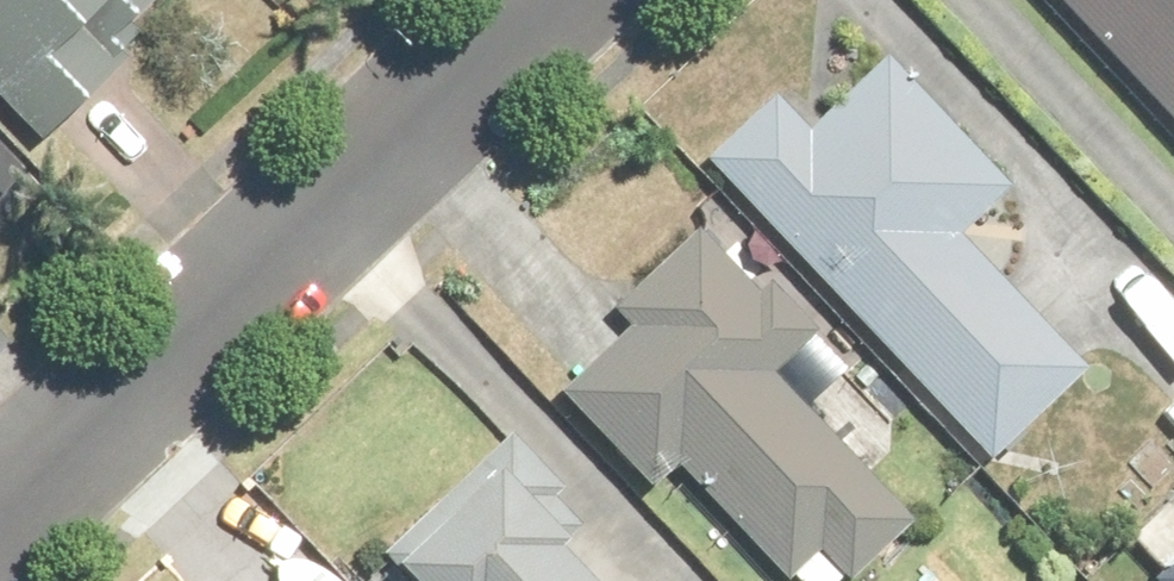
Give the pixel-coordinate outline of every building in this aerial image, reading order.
[(34,114),(144,8),(136,0),(0,0),(0,79),(34,114)] [(1173,151),(1173,0),(1034,0),(1173,151)] [(795,121),(768,92),(694,162),(721,191),(719,193),(851,332),(856,328),(977,455),(1066,371),(945,244),(1002,189),(870,50),(795,121)] [(40,183),(11,152),(0,140),(0,220),(40,183)] [(688,486),(783,580),(832,580),(902,511),(780,389),(819,351),(696,229),(540,383),(666,508),(688,486)] [(512,443),(389,564),(405,580),(610,580),(556,527),(576,508),(512,443)] [(1156,580),(1173,580),(1173,563),(1156,580)] [(203,566),(188,580),(218,580),(203,566)]
